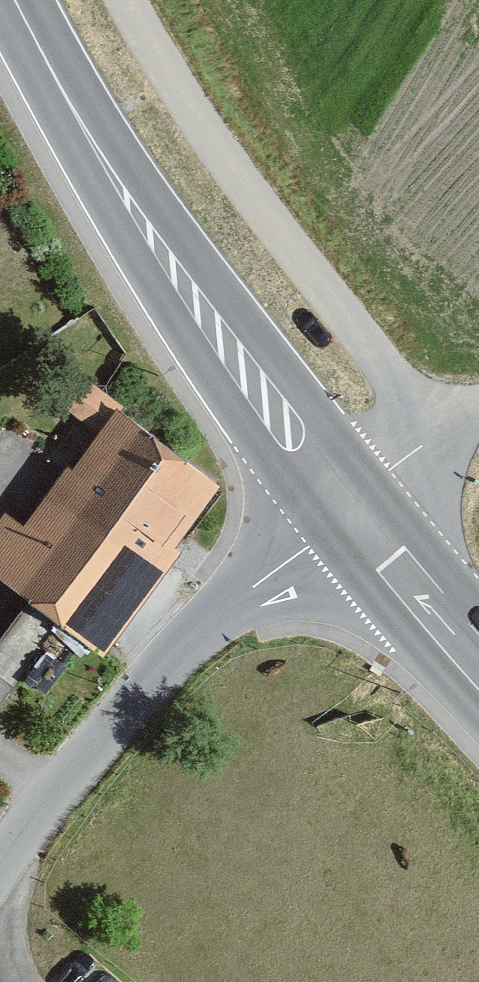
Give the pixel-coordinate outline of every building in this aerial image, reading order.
[(88,626),(194,469),(87,398),(0,527),(0,567),(88,626)]
